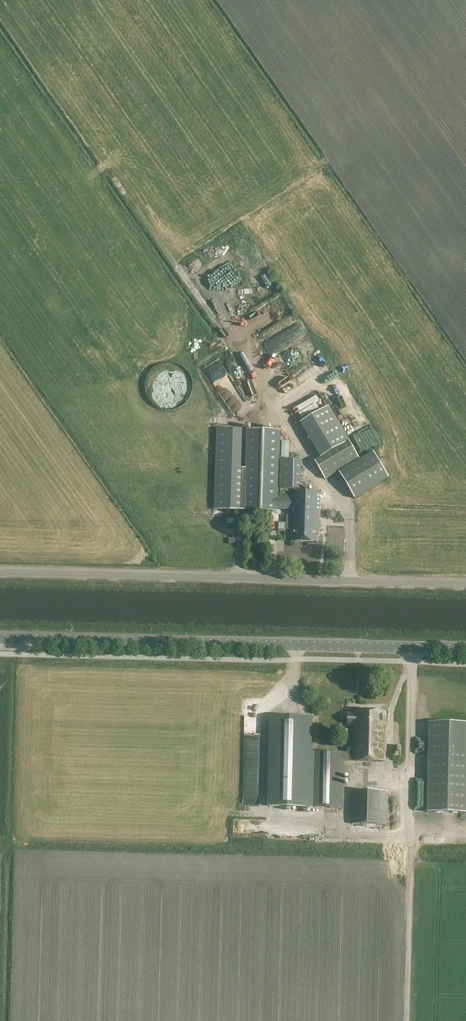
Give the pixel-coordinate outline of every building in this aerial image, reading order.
[(278,337),(262,343),(264,348),(280,342),(278,337)] [(221,391),(226,399),(239,391),(235,383),(221,391)] [(300,384),(292,388),(294,393),(282,399),(285,405),(305,396),(300,384)] [(305,399),(309,409),(324,403),(319,393),(305,399)] [(300,422),(320,457),(349,440),(329,405),(300,422)] [(242,430),(215,429),(213,509),(244,510),(278,511),(278,509),(292,510),(291,530),(292,530),(292,542),(317,543),(318,530),(319,530),(320,493),(292,493),(292,498),(278,497),(280,431),(247,430),(245,469),(241,469),(242,430)] [(360,459),(350,442),(316,463),(326,480),(360,459)] [(388,478),(373,452),(338,473),(354,499),(388,478)] [(302,461),(281,461),(280,489),(301,490),(302,461)] [(312,717),(271,716),(269,806),(342,808),(344,761),(384,762),(386,712),(354,711),(353,714),(348,713),(347,725),(354,725),(354,753),(344,752),(311,751),(312,717)] [(429,723),(427,813),(465,814),(465,724),(429,723)] [(388,792),(353,791),(353,824),(388,825),(388,792)]
